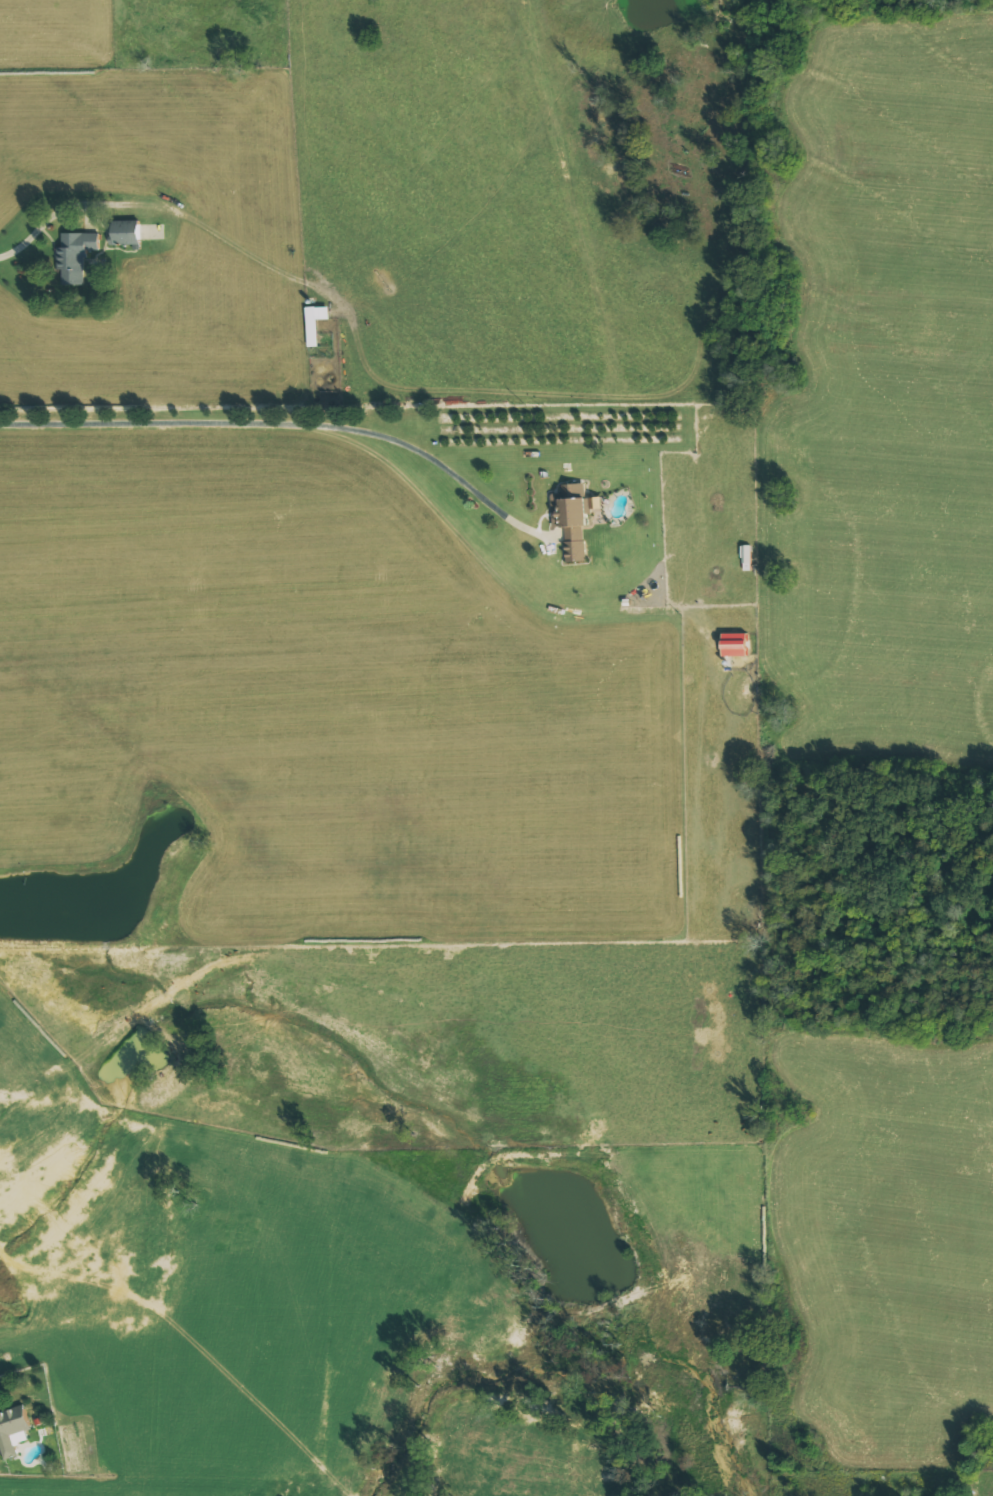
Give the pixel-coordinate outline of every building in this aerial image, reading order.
[(141,249),(140,220),(109,221),(110,245),(132,245),(132,250),(141,249)] [(62,286),(85,286),(84,250),(102,249),(101,232),(62,233),(63,246),(57,246),(58,270),(62,269),(62,286)] [(328,306),(306,307),(308,347),(317,346),(316,319),(329,319),(328,306)] [(567,562),(587,560),(584,511),(601,510),(600,496),(586,497),(585,482),(561,484),(561,493),(550,493),(553,527),(564,526),(567,562)] [(748,633),(721,633),(721,655),(748,656),(748,633)] [(740,704),(750,700),(745,686),(735,690),(740,704)] [(22,1456),(19,1444),(33,1441),(30,1431),(37,1429),(31,1406),(0,1414),(0,1434),(8,1460),(22,1456)]
